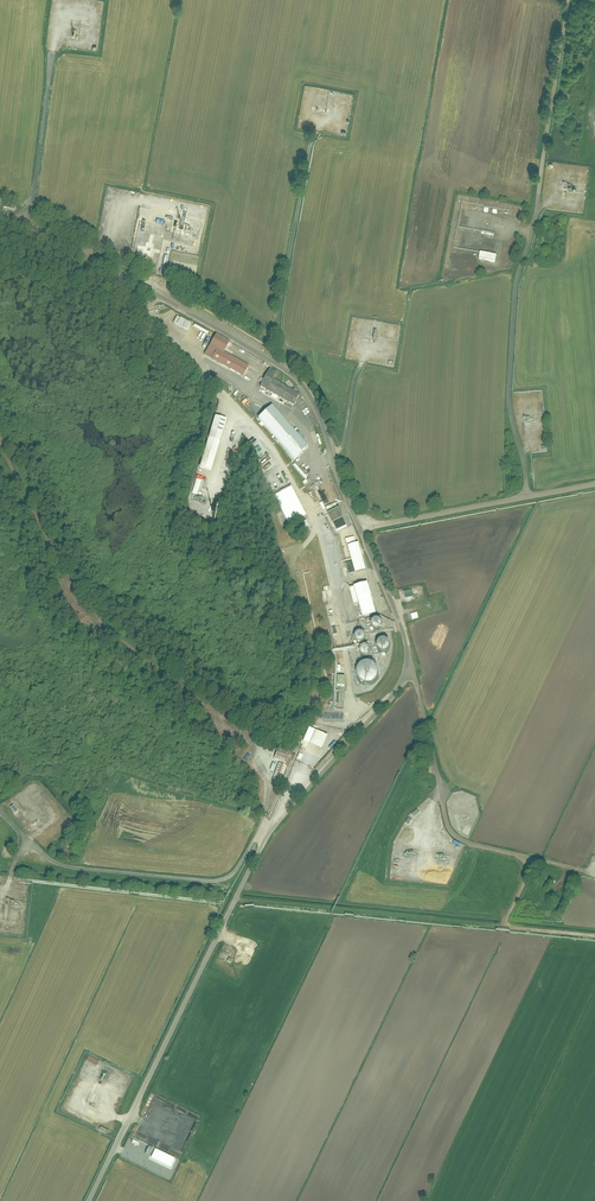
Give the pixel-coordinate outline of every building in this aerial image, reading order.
[(492,256),(478,254),(477,263),(491,264),(492,256)] [(186,326),(176,323),(173,331),(184,334),(186,326)] [(205,360),(241,380),(246,371),(223,358),(228,349),(216,341),(205,360)] [(190,366),(176,350),(169,357),(182,372),(190,366)] [(299,397),(274,384),(276,379),(267,374),(258,391),(292,410),(299,397)] [(308,448),(272,407),(258,419),(294,461),(308,448)] [(226,425),(215,421),(209,438),(220,441),(226,425)] [(338,506),(323,511),(326,519),(341,514),(338,506)] [(346,563),(347,569),(362,566),(358,542),(348,544),(351,562),(346,563)] [(316,561),(317,559),(317,557),(316,556),(316,555),(315,554),(313,553),(312,553),(310,553),(309,553),(308,553),(306,555),(305,557),(304,558),(304,559),(304,560),(305,562),(306,563),(308,565),(310,565),(311,565),(312,565),(313,565),(315,563),(316,561)] [(360,611),(370,609),(365,583),(349,586),(351,601),(358,600),(360,611)] [(408,589),(403,591),(406,604),(411,603),(408,589)] [(379,623),(379,620),(379,618),(378,616),(377,616),(375,615),(373,615),(371,615),(370,616),(368,618),(368,620),(368,622),(369,623),(370,625),(372,626),(374,626),(376,625),(378,624),(379,623)] [(363,634),(363,633),(363,631),(362,630),(361,628),(359,626),(357,626),(356,626),(355,626),(353,626),(351,627),(350,629),(350,630),(349,631),(349,633),(349,635),(350,636),(351,638),(352,638),(353,639),(355,639),(356,639),(358,639),(359,639),(360,638),(361,637),(362,635),(363,634)] [(386,646),(386,643),(386,642),(385,640),(385,639),(384,638),(382,637),(380,636),(378,636),(377,636),(376,637),(374,638),(373,640),(372,641),(372,642),(372,643),(372,645),(373,646),(374,648),(375,648),(376,649),(377,650),(378,650),(380,650),(382,650),(383,649),(384,648),(385,647),(386,646)] [(370,650),(370,649),(370,647),(369,646),(368,644),(367,643),(366,642),(365,642),(364,642),(362,642),(360,642),(358,644),(357,646),(356,647),(356,649),(356,650),(357,651),(357,653),(358,653),(359,654),(360,655),(362,655),(363,655),(365,655),(366,655),(367,654),(368,653),(369,651),(370,650)] [(373,672),(373,671),(373,669),(372,666),(371,664),(370,663),(368,661),(366,661),(364,660),(362,660),(360,660),(358,661),(356,662),(355,663),(354,665),(353,667),(352,669),(352,671),(352,673),(353,675),(354,677),(355,678),(357,679),(359,680),(361,681),(363,681),(364,681),(367,680),(368,679),(370,678),(372,676),(372,674),(373,672)] [(326,739),(314,734),(306,751),(318,757),(326,739)] [(280,779),(288,755),(273,750),(270,758),(278,760),(272,776),(280,779)]
